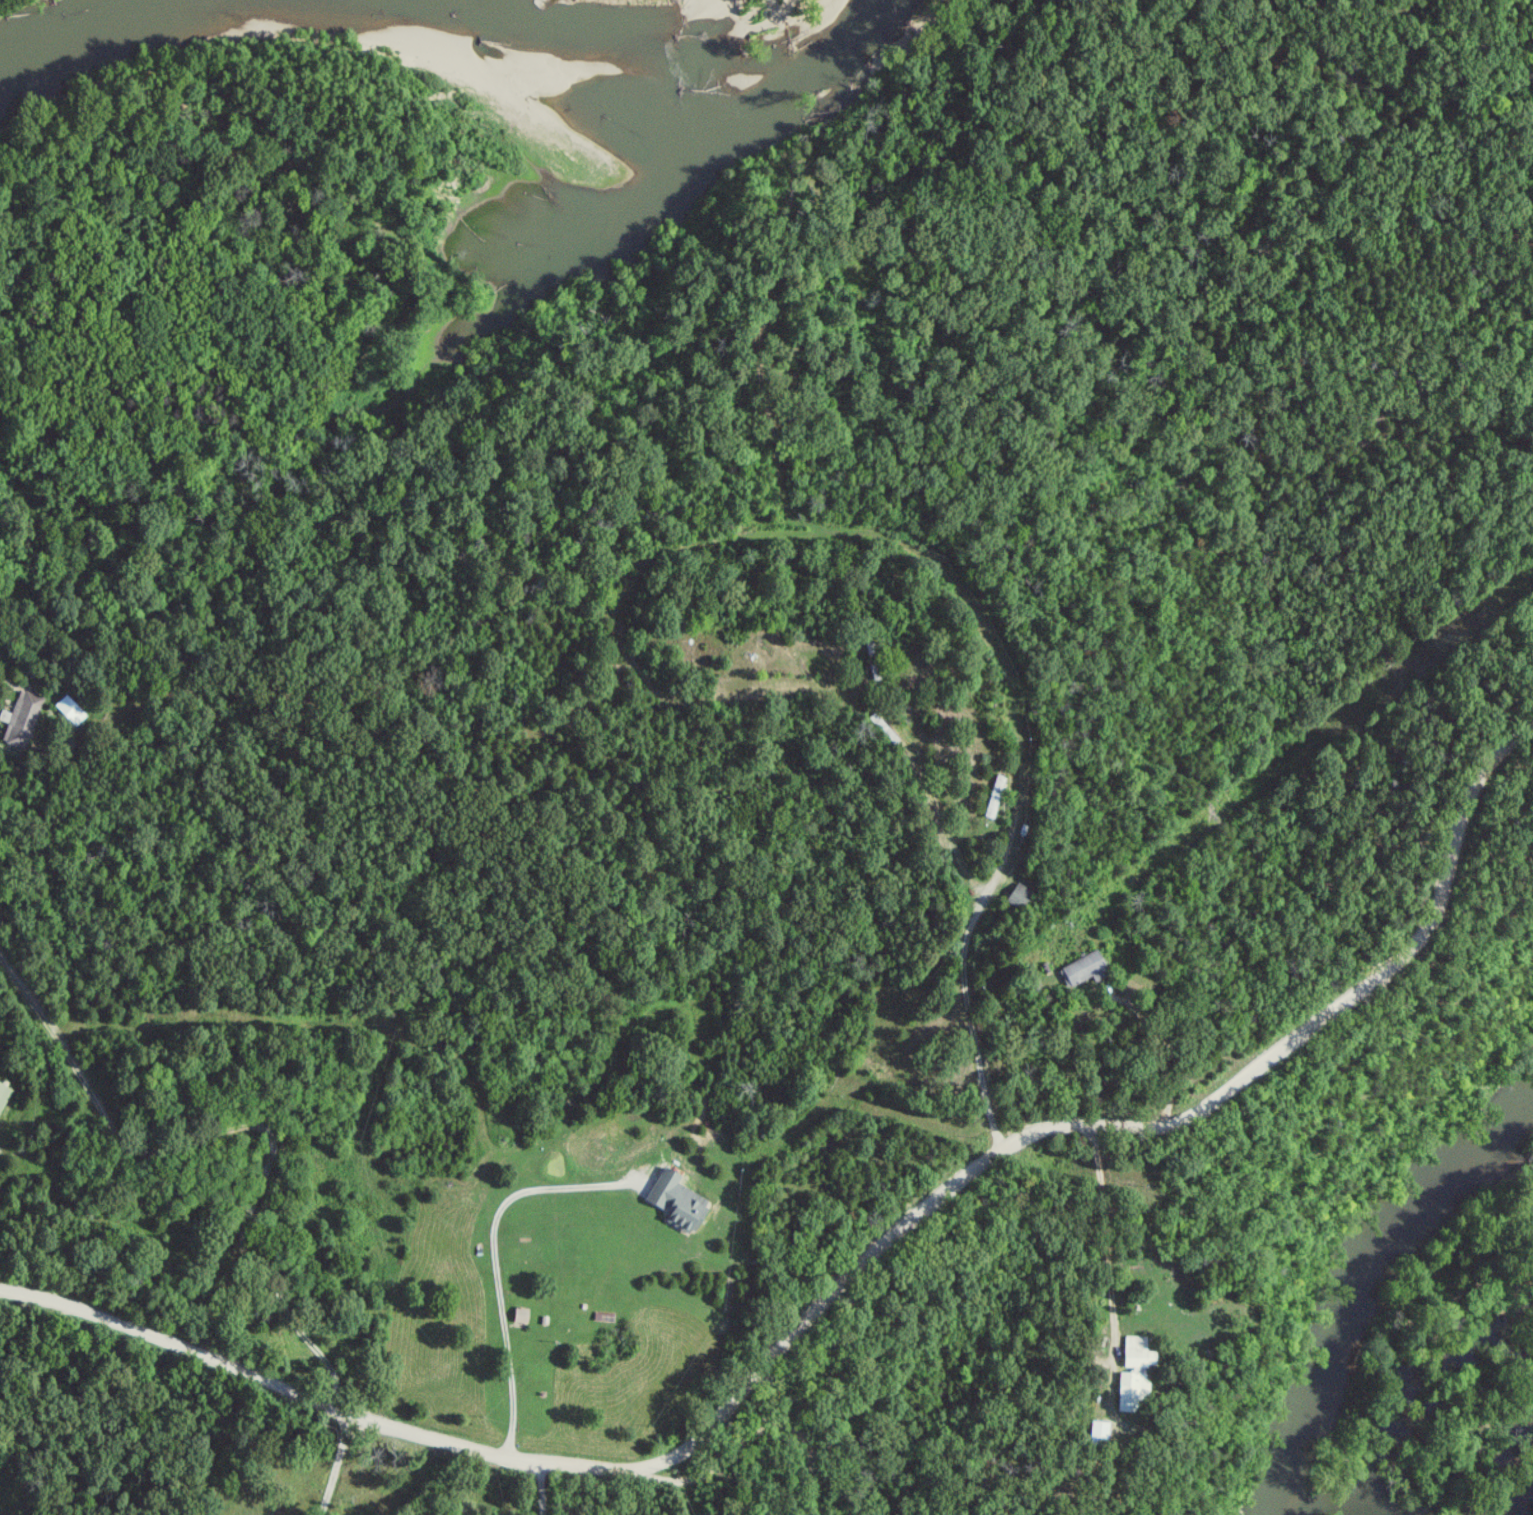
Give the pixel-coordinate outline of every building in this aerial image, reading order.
[(3,710),(0,719),(0,721),(13,725),(7,743),(29,750),(45,697),(22,690),(15,714),(3,710)] [(1038,893),(1018,884),(1010,903),(1029,912),(1038,893)] [(1095,977),(1098,983),(1113,976),(1101,951),(1061,969),(1070,988),(1095,977)] [(16,1089),(0,1080),(0,1119),(16,1089)] [(649,1201),(673,1213),(669,1221),(697,1236),(711,1208),(709,1207),(712,1200),(681,1183),(686,1174),(668,1165),(649,1201)] [(519,1314),(517,1321),(531,1324),(533,1311),(525,1309),(524,1315),(519,1314)] [(1124,1411),(1143,1412),(1144,1400),(1153,1400),(1153,1366),(1162,1366),(1162,1351),(1152,1351),(1152,1336),(1130,1336),(1130,1369),(1124,1369),(1124,1411)]
